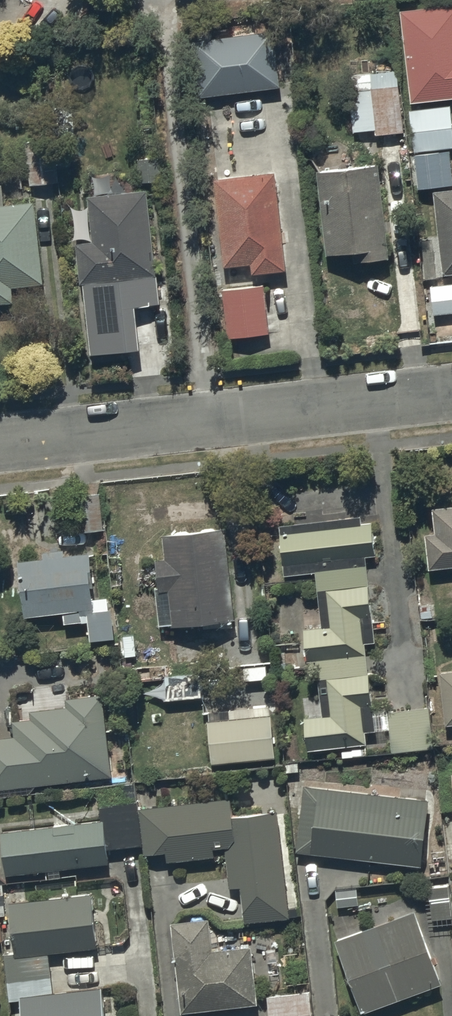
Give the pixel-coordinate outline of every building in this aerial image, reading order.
[(400,11),(411,104),(451,99),(451,5),(400,11)] [(192,38),(199,93),(280,83),(273,28),(192,38)] [(349,71),(352,128),(375,127),(375,134),(386,133),(386,130),(403,129),(400,68),(349,71)] [(411,110),(415,152),(451,147),(451,111),(451,106),(411,110)] [(57,139),(28,142),(31,180),(60,178),(57,139)] [(413,155),(417,188),(451,184),(451,163),(451,152),(413,155)] [(378,163),(319,170),(328,251),(354,248),(356,262),(390,258),(378,163)] [(216,174),(216,176),(223,262),(250,260),(251,270),(285,267),(277,169),(216,174)] [(15,299),(13,283),(44,280),(36,198),(6,201),(4,179),(0,180),(0,300),(15,299)] [(432,186),(442,271),(451,270),(451,184),(432,186)] [(92,236),(79,237),(92,350),(140,344),(135,302),(161,299),(148,186),(87,193),(92,236)] [(430,282),(433,311),(451,309),(451,280),(430,282)] [(268,334),(263,287),(221,291),(227,339),(268,334)] [(76,492),(78,529),(106,527),(104,490),(76,492)] [(432,504),(435,530),(426,531),(430,564),(451,562),(451,502),(432,504)] [(305,714),(307,747),(366,740),(364,729),(376,727),(365,640),(376,639),(366,555),(376,554),(372,521),(364,522),(362,512),(279,522),(285,572),(315,570),(321,623),(303,626),(307,658),(316,657),(321,713),(305,714)] [(158,622),(174,621),(233,615),(225,522),(163,528),(166,554),(156,555),(158,583),(154,583),(158,622)] [(47,553),(21,556),(26,612),(65,608),(66,620),(83,618),(82,610),(89,609),(91,636),(117,633),(114,605),(96,606),(91,549),(66,552),(65,545),(46,547),(47,553)] [(446,720),(451,719),(451,669),(441,670),(446,720)] [(164,672),(166,697),(204,694),(202,670),(164,672)] [(112,773),(103,692),(68,696),(69,703),(32,708),(33,715),(15,718),(17,734),(0,736),(0,786),(112,773)] [(270,705),(208,711),(211,753),(273,748),(270,705)] [(429,798),(305,782),(297,847),(420,863),(429,798)] [(231,794),(137,804),(142,851),(166,849),(167,858),(214,853),(213,844),(225,843),(237,842),(233,811),(231,794)] [(104,801),(105,816),(109,854),(142,851),(137,804),(137,798),(124,799),(104,801)] [(237,842),(225,843),(229,885),(240,884),(243,917),(288,913),(278,807),(233,811),(237,842)] [(105,816),(2,827),(7,872),(50,867),(51,876),(62,875),(61,865),(111,860),(109,854),(105,816)] [(429,885),(432,916),(451,914),(451,906),(449,882),(429,885)] [(6,949),(11,996),(23,995),(25,1015),(106,1015),(102,984),(54,989),(50,950),(97,945),(91,891),(11,899),(16,948),(6,949)] [(441,981),(415,907),(335,937),(361,1010),(441,981)] [(185,917),(171,918),(180,1009),(258,1001),(252,942),(212,946),(209,913),(201,914),(201,910),(185,911),(185,917)] [(268,992),(270,1015),(312,1015),(310,990),(268,992)]
